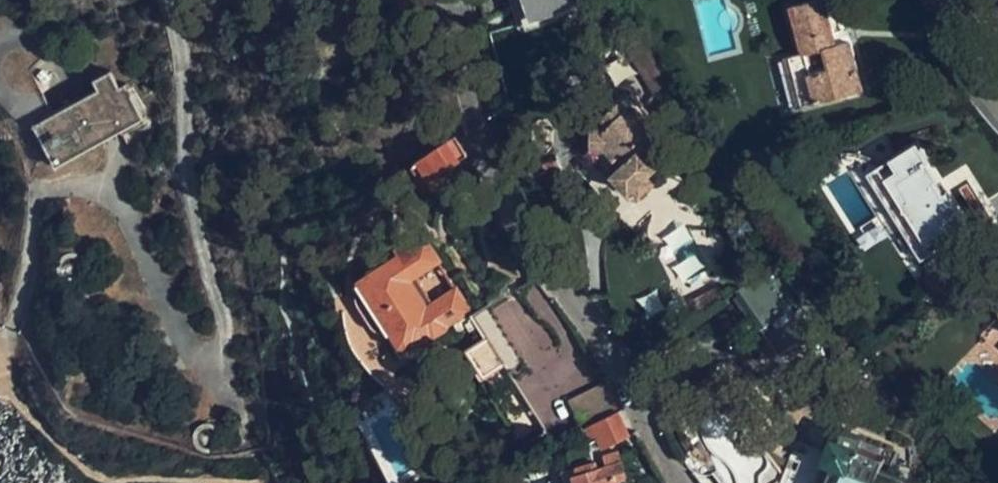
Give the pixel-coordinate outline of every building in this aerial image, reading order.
[(531,17),(569,5),(585,1),(585,0),(512,0),(518,21),(531,17)] [(849,39),(844,40),(833,43),(830,30),(823,0),(810,0),(790,5),(801,50),(782,55),(789,80),(798,77),(804,103),(862,89),(849,39)] [(569,5),(531,17),(533,26),(572,14),(569,5)] [(642,17),(635,6),(625,12),(632,23),(642,17)] [(833,43),(844,40),(841,27),(830,30),(833,43)] [(655,91),(678,77),(650,30),(626,44),(655,91)] [(87,75),(93,84),(30,122),(55,163),(117,126),(125,139),(129,137),(124,128),(143,117),(120,78),(114,81),(105,65),(87,75)] [(795,105),(804,103),(798,77),(789,80),(795,105)] [(669,161),(682,150),(666,129),(662,132),(652,120),(646,114),(650,111),(633,90),(599,119),(587,116),(582,141),(576,145),(584,154),(587,151),(599,165),(610,167),(628,191),(633,186),(635,184),(643,187),(651,179),(647,174),(666,158),(669,161)] [(655,117),(650,111),(646,114),(652,120),(655,117)] [(454,133),(415,159),(417,162),(405,169),(416,188),(430,179),(452,164),(467,154),(454,133)] [(916,140),(876,166),(916,228),(913,230),(925,248),(968,221),(949,192),(944,194),(934,178),(938,174),(916,140)] [(452,164),(430,179),(437,189),(445,184),(441,179),(455,169),(452,164)] [(635,184),(633,186),(638,192),(652,180),(651,179),(643,187),(635,184)] [(402,252),(364,277),(403,341),(406,339),(409,344),(430,332),(432,334),(448,324),(448,320),(467,307),(455,289),(431,304),(414,275),(437,260),(424,239),(418,243),(414,237),(399,247),(402,252)] [(420,275),(431,296),(455,284),(444,263),(420,275)] [(735,265),(728,269),(737,286),(741,284),(744,282),(735,265)] [(403,341),(364,277),(353,283),(394,347),(403,341)] [(653,302),(669,295),(662,280),(646,287),(653,302)] [(698,300),(703,312),(723,298),(718,289),(698,300)] [(506,361),(554,440),(567,431),(488,303),(475,311),(490,335),(469,347),(485,374),(506,361)] [(966,355),(997,387),(997,324),(966,355)] [(581,426),(618,407),(605,381),(568,399),(581,426)] [(630,433),(618,407),(581,426),(584,432),(588,430),(591,436),(596,433),(602,445),(630,433)] [(906,475),(881,465),(885,455),(855,442),(859,433),(846,428),(842,438),(835,436),(816,482),(903,482),(906,475)] [(563,468),(568,482),(617,482),(617,481),(628,478),(619,448),(604,451),(605,456),(587,462),(589,468),(571,473),(567,467),(563,468)] [(563,468),(556,470),(559,482),(568,482),(563,468)]
